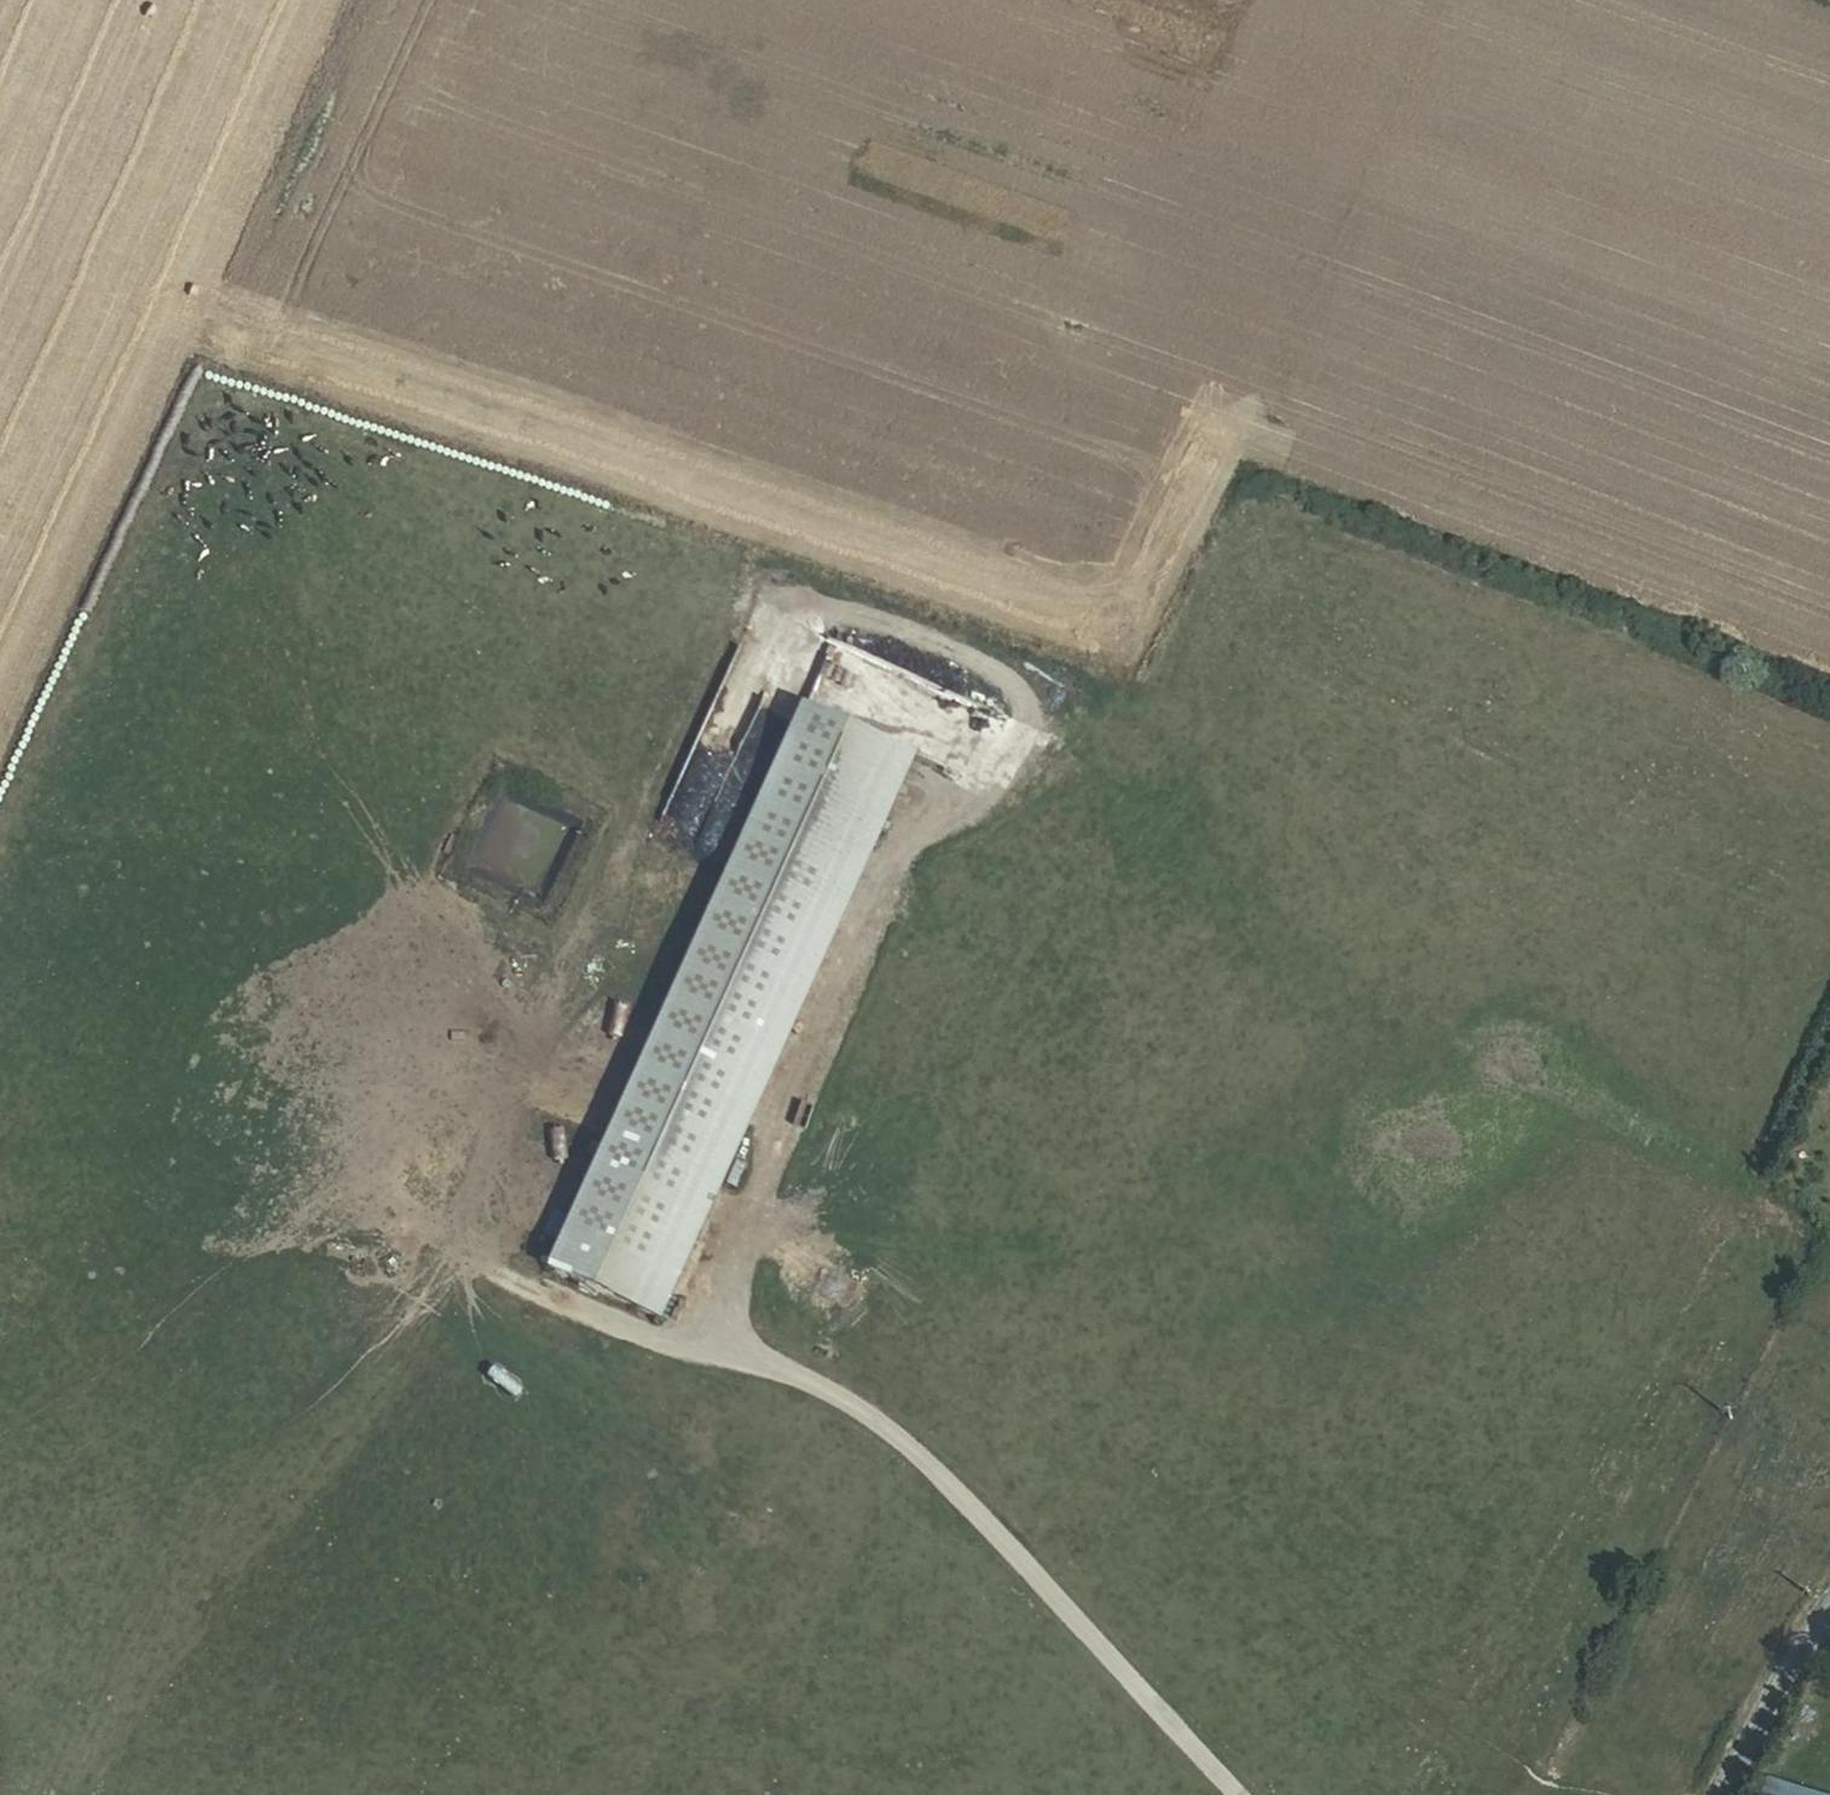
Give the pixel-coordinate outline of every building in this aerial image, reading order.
[(912,756),(799,706),(567,1220),(557,1242),(545,1268),(658,1319),(912,756)] [(557,1242),(567,1220),(552,1213),(542,1235),(557,1242)]
